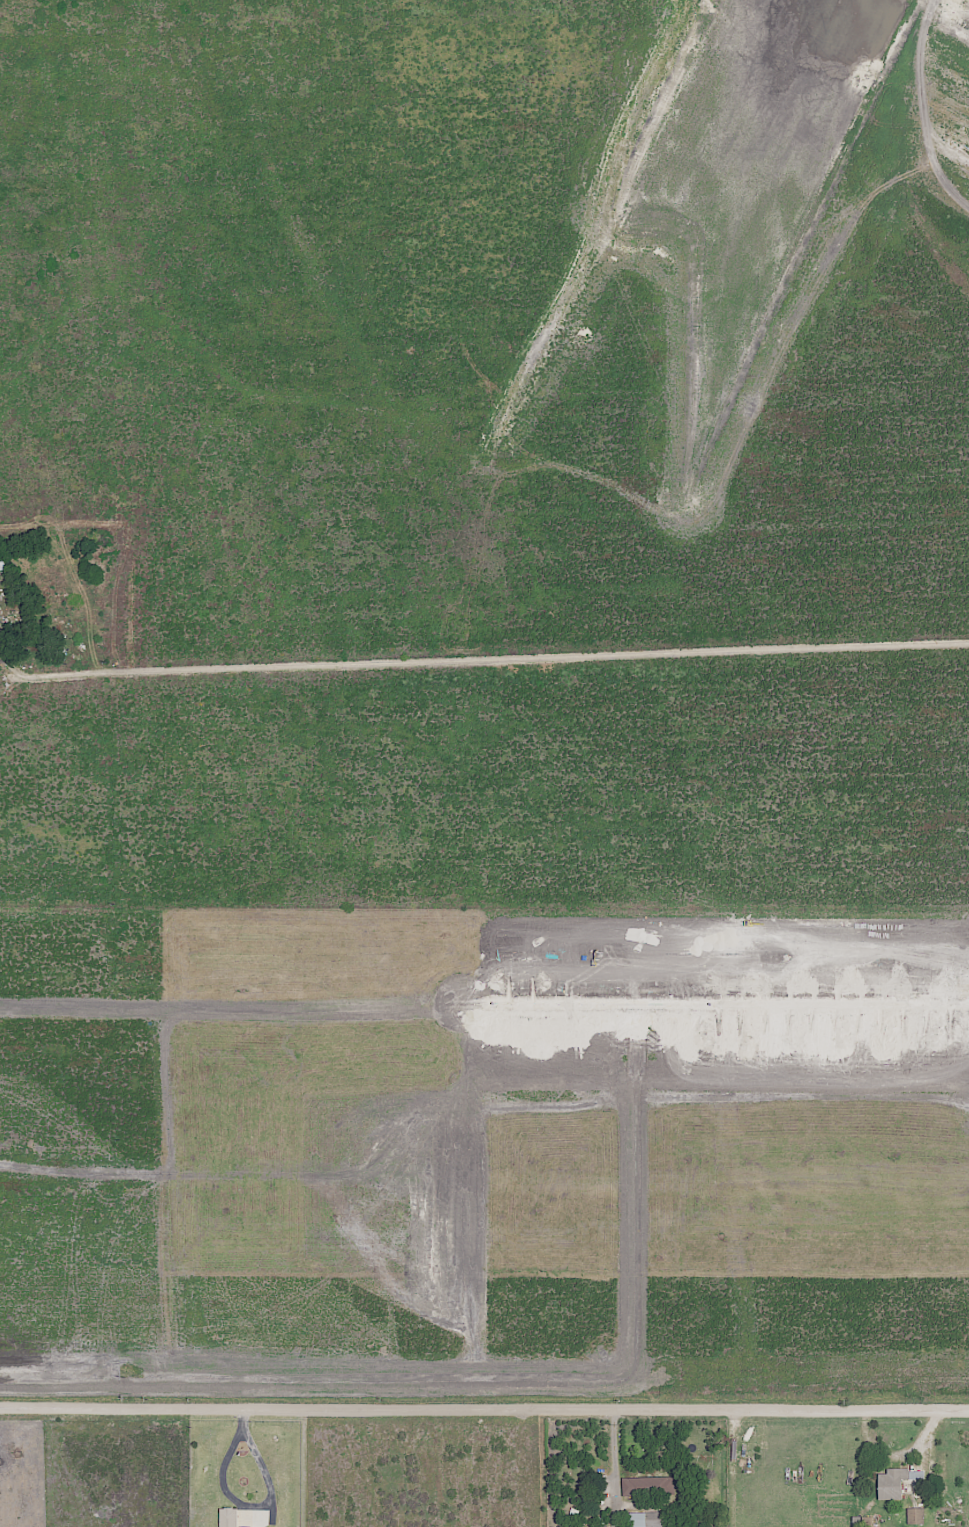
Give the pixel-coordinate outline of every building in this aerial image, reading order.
[(877,1474),(878,1501),(902,1500),(901,1481),(908,1481),(908,1469),(886,1469),(886,1474),(877,1474)] [(674,1497),(674,1477),(622,1479),(622,1498),(674,1497)] [(907,1509),(907,1525),(923,1524),(923,1508),(907,1509)] [(237,1509),(220,1509),(220,1526),(237,1526),(237,1509)] [(629,1526),(661,1526),(662,1513),(629,1513),(629,1526)]
